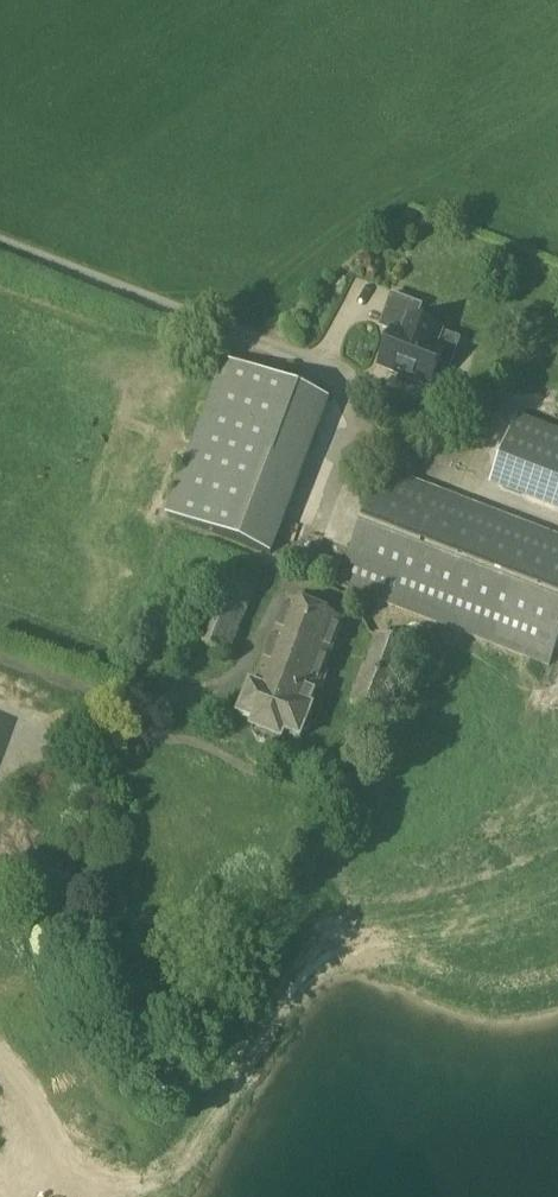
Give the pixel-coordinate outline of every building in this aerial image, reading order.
[(449,374),(462,342),(418,324),(424,308),(392,295),(379,330),(393,335),(380,368),(432,389),(440,370),(449,374)] [(168,516),(258,550),(317,398),(226,363),(168,516)] [(520,418),(493,488),(557,513),(557,433),(520,418)] [(551,668),(557,649),(557,539),(388,474),(344,588),(439,625),(551,668)] [(231,660),(257,590),(220,576),(194,646),(231,660)] [(314,709),(347,622),(288,600),(255,687),(251,685),(237,721),(253,727),(250,734),(285,747),(288,740),(304,746),(317,711),(314,709)] [(412,651),(377,639),(353,707),(387,719),(412,651)]
